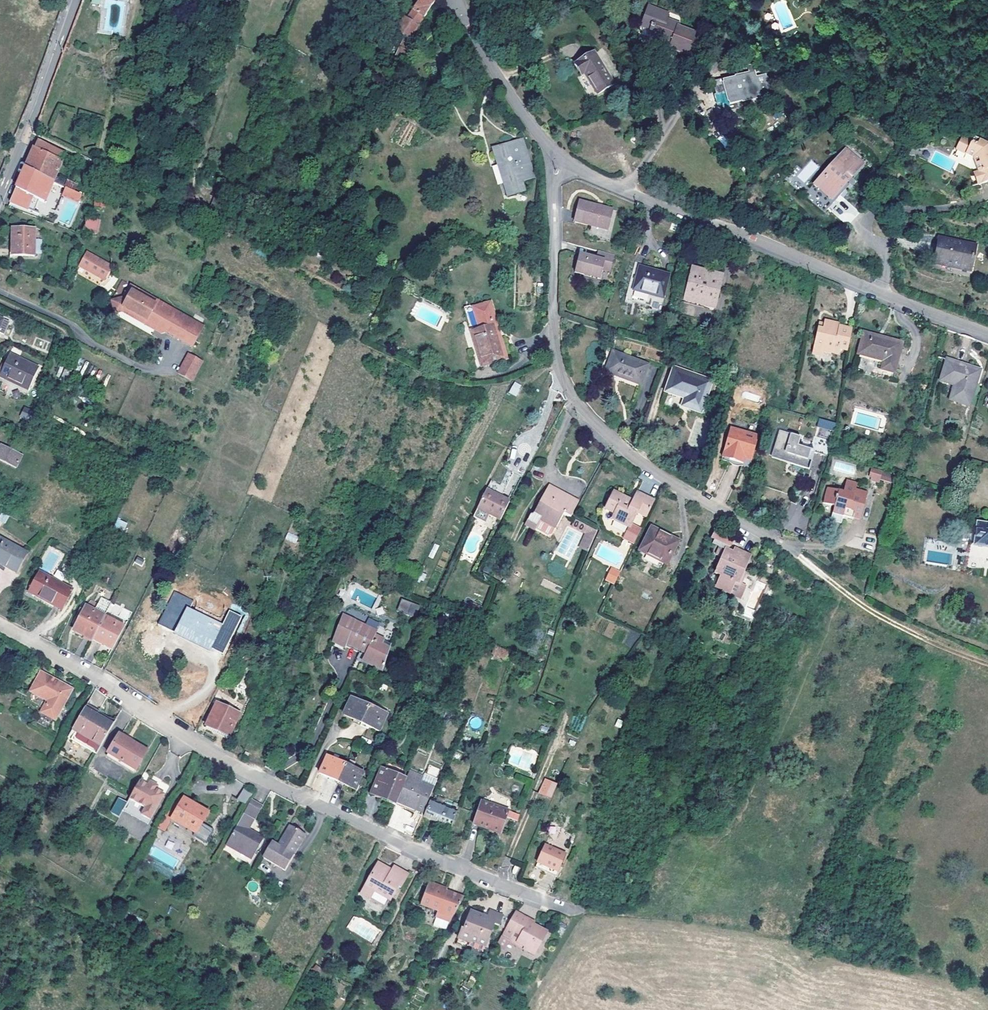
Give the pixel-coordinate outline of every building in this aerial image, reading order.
[(425,18),(438,0),(422,0),(414,12),(425,18)] [(669,48),(694,56),(701,34),(679,26),(680,24),(666,19),(668,13),(648,7),(643,22),(652,25),(651,31),(649,37),(670,45),(669,48)] [(424,20),(425,18),(414,12),(408,20),(405,18),(396,33),(413,44),(421,27),(425,21),(424,20)] [(643,22),(641,28),(651,31),(652,25),(643,22)] [(648,41),(669,48),(670,45),(649,37),(648,41)] [(404,60),(412,45),(405,41),(397,56),(404,60)] [(584,74),(597,95),(614,84),(594,52),(575,64),(582,76),(584,74)] [(259,66),(272,71),(277,59),(263,54),(259,66)] [(719,102),(723,115),(740,110),(738,104),(771,95),(765,75),(757,77),(755,72),(713,84),(715,91),(707,93),(710,104),(719,102)] [(190,111),(188,113),(187,114),(187,116),(187,118),(187,120),(188,121),(190,122),(192,123),(193,123),(195,123),(197,122),(198,121),(199,119),(200,117),(200,116),(199,114),(198,112),(197,111),(195,110),(193,110),(191,110),(190,111)] [(981,184),(987,182),(987,141),(985,139),(986,138),(978,133),(974,138),(968,134),(960,146),(978,156),(982,171),(978,172),(981,184)] [(632,141),(640,147),(643,142),(635,136),(632,141)] [(31,155),(25,168),(53,181),(55,176),(65,154),(37,141),(31,155)] [(530,164),(524,141),(519,143),(525,165),(530,164)] [(519,143),(497,150),(510,195),(525,190),(522,182),(534,177),(530,164),(525,165),(519,143)] [(816,199),(831,212),(854,186),(849,182),(843,178),(847,173),(853,178),(865,164),(846,148),(814,186),(822,192),(816,199)] [(796,175),(804,183),(819,168),(811,160),(796,175)] [(14,192),(9,203),(38,214),(53,181),(25,168),(14,192)] [(849,182),(853,178),(847,173),(843,178),(849,182)] [(58,183),(75,190),(77,184),(67,180),(66,181),(55,176),(53,181),(58,183)] [(70,201),(75,190),(58,183),(53,196),(57,198),(51,212),(59,216),(66,199),(70,201)] [(612,210),(580,202),(575,222),(607,230),(612,210)] [(99,220),(87,218),(84,232),(95,235),(99,220)] [(34,256),(33,229),(11,229),(11,244),(16,244),(16,256),(34,256)] [(944,261),(943,266),(971,272),(977,245),(940,238),(935,259),(944,261)] [(78,267),(105,281),(114,264),(86,250),(78,267)] [(611,272),(615,255),(604,252),(602,260),(596,259),(579,255),(575,273),(601,279),(602,273),(603,270),(611,272)] [(670,275),(639,267),(633,291),(664,299),(670,275)] [(714,308),(722,274),(693,268),(686,297),(704,302),(703,306),(714,308)] [(116,293),(124,298),(130,287),(122,282),(116,293)] [(203,326),(134,288),(123,308),(192,346),(203,326)] [(685,302),(703,306),(704,302),(686,297),(685,302)] [(490,304),(474,309),(480,329),(472,332),(482,368),(507,361),(499,334),(496,335),(493,325),(496,324),(490,304)] [(472,305),(465,306),(469,326),(475,325),(472,305)] [(4,336),(9,323),(0,319),(0,334),(4,336)] [(841,350),(848,352),(853,331),(839,328),(840,325),(825,321),(823,331),(819,330),(814,350),(839,356),(841,350)] [(902,343),(864,333),(858,355),(884,362),(882,371),(894,374),(902,343)] [(177,373),(193,381),(203,359),(186,352),(177,373)] [(647,365),(613,353),(606,372),(640,385),(647,365)] [(9,355),(0,375),(0,378),(28,391),(39,368),(9,355)] [(980,370),(947,360),(940,381),(955,386),(950,401),(969,407),(980,370)] [(711,381),(675,369),(667,392),(686,399),(683,407),(700,412),(711,381)] [(509,393),(517,396),(522,385),(514,381),(509,393)] [(31,419),(31,407),(21,407),(21,419),(31,419)] [(833,431),(836,422),(819,418),(817,426),(833,431)] [(728,438),(737,440),(740,431),(730,428),(728,438)] [(752,460),(758,436),(740,431),(737,440),(728,438),(725,448),(732,450),(729,460),(743,464),(745,458),(752,460)] [(774,454),(791,459),(790,464),(809,469),(814,452),(797,447),(800,438),(781,433),(774,454)] [(1,447),(0,450),(0,461),(16,470),(23,458),(1,447)] [(729,460),(732,450),(725,448),(722,458),(729,460)] [(790,464),(791,459),(774,454),(773,458),(790,464)] [(872,478),(879,480),(881,473),(874,471),(872,478)] [(842,479),(840,487),(856,491),(857,483),(842,479)] [(549,485),(548,487),(563,496),(564,493),(549,485)] [(571,518),(579,502),(564,493),(563,496),(548,487),(534,514),(531,513),(525,525),(536,531),(536,530),(548,537),(551,535),(555,529),(556,529),(564,514),(571,518)] [(862,514),(867,494),(856,491),(840,487),(839,491),(827,489),(823,504),(834,507),(832,514),(842,517),(852,519),(853,518),(860,520),(862,514)] [(474,510),(477,512),(473,520),(486,526),(490,518),(498,522),(507,502),(483,490),(474,510)] [(626,498),(615,492),(605,510),(614,515),(611,520),(629,530),(637,514),(647,519),(655,503),(637,494),(632,503),(625,499),(626,498)] [(832,514),(830,521),(840,524),(842,517),(832,514)] [(124,531),(127,522),(117,518),(113,527),(124,531)] [(577,530),(581,523),(576,520),(573,528),(577,530)] [(588,553),(597,531),(581,523),(577,530),(587,534),(580,548),(588,553)] [(978,523),(974,546),(987,548),(987,525),(978,523)] [(625,540),(634,545),(641,531),(632,527),(625,540)] [(679,541),(652,528),(640,552),(666,566),(679,541)] [(287,532),(285,539),(296,543),(298,536),(287,532)] [(731,547),(734,540),(717,533),(714,540),(731,547)] [(0,539),(0,565),(16,574),(27,553),(0,539)] [(433,558),(439,545),(435,543),(429,556),(433,558)] [(738,612),(743,614),(754,589),(747,587),(750,580),(742,576),(751,556),(735,549),(733,553),(726,550),(716,573),(722,576),(717,586),(716,588),(739,598),(736,606),(738,607),(739,610),(738,612)] [(604,579),(614,584),(620,571),(611,566),(604,579)] [(709,582),(717,586),(722,576),(716,573),(713,572),(709,582)] [(72,590),(39,573),(29,594),(62,611),(72,590)] [(743,614),(742,617),(752,621),(767,584),(758,580),(754,589),(743,614)] [(760,605),(760,603),(761,603),(764,596),(768,584),(767,584),(752,621),(760,605)] [(396,610),(413,618),(419,605),(402,597),(396,610)] [(75,632),(94,641),(105,617),(87,608),(86,612),(82,610),(79,616),(81,618),(75,632)] [(189,610),(187,614),(198,619),(200,616),(189,610)] [(210,651),(222,626),(200,616),(198,619),(187,614),(177,635),(210,651)] [(105,617),(94,641),(112,650),(124,626),(105,617)] [(377,633),(344,617),(334,641),(346,647),(348,643),(366,652),(364,656),(362,660),(383,670),(392,645),(375,636),(377,633)] [(348,643),(346,647),(364,656),(366,652),(348,643)] [(506,658),(508,649),(494,646),(493,655),(506,658)] [(49,702),(42,714),(54,721),(71,690),(41,674),(31,692),(49,702)] [(353,720),(361,724),(369,707),(351,698),(343,716),(353,720)] [(239,714),(217,704),(206,728),(229,737),(239,714)] [(73,729),(101,746),(112,727),(95,717),(99,712),(87,705),(73,729)] [(361,724),(369,727),(379,732),(387,715),(369,707),(361,724)] [(95,717),(112,727),(115,721),(99,712),(95,717)] [(68,738),(96,755),(101,746),(73,729),(68,738)] [(148,751),(120,735),(108,754),(136,771),(148,751)] [(510,746),(507,764),(519,766),(523,748),(510,746)] [(337,782),(344,765),(327,757),(319,773),(337,782)] [(362,774),(344,765),(337,782),(355,790),(362,774)] [(426,772),(436,777),(439,769),(429,765),(426,772)] [(396,802),(406,779),(381,770),(372,791),(389,797),(387,802),(395,805),(396,802)] [(817,778),(804,772),(801,779),(814,785),(817,778)] [(434,789),(407,777),(406,779),(396,802),(416,810),(421,797),(429,800),(434,789)] [(544,778),(538,793),(551,798),(557,783),(544,778)] [(159,786),(151,782),(149,786),(140,781),(128,803),(127,806),(152,820),(166,795),(157,790),(159,786)] [(236,799),(245,804),(252,794),(243,788),(236,799)] [(387,802),(389,797),(372,791),(370,795),(387,802)] [(197,833),(207,815),(197,810),(199,807),(175,794),(164,814),(172,819),(197,833)] [(125,810),(127,806),(128,803),(120,799),(111,814),(120,819),(125,810)] [(263,807),(251,801),(244,814),(255,820),(263,807)] [(396,802),(395,805),(395,806),(414,814),(416,810),(396,802)] [(423,817),(452,829),(457,814),(430,802),(423,817)] [(509,812),(481,802),(473,825),(501,835),(509,812)] [(125,810),(149,824),(152,820),(127,806),(125,810)] [(209,812),(199,807),(197,810),(207,815),(209,812)] [(156,826),(165,831),(171,818),(161,814),(156,826)] [(195,836),(197,833),(172,819),(170,822),(195,836)] [(264,839),(238,824),(226,846),(236,852),(238,849),(254,857),(264,839)] [(272,842),(263,858),(285,871),(305,836),(290,826),(278,846),(272,842)] [(236,852),(226,846),(223,852),(233,858),(236,852)] [(558,874),(566,857),(545,847),(538,865),(558,874)] [(252,861),(254,857),(238,849),(236,852),(252,861)] [(407,875),(393,867),(391,871),(378,864),(360,895),(369,901),(374,892),(389,901),(398,886),(400,888),(407,875)] [(536,870),(556,879),(558,874),(538,865),(536,870)] [(431,882),(429,886),(446,892),(448,888),(431,882)] [(435,925),(446,929),(464,898),(446,892),(429,886),(422,906),(439,913),(435,925)] [(502,916),(491,912),(489,919),(471,913),(464,931),(462,930),(459,939),(469,943),(468,947),(470,951),(476,950),(482,952),(494,924),(498,926),(502,916)] [(529,919),(515,912),(502,934),(510,939),(525,947),(523,950),(533,956),(546,933),(533,925),(527,922),(529,919)] [(509,942),(523,950),(525,947),(510,939),(509,942)]
